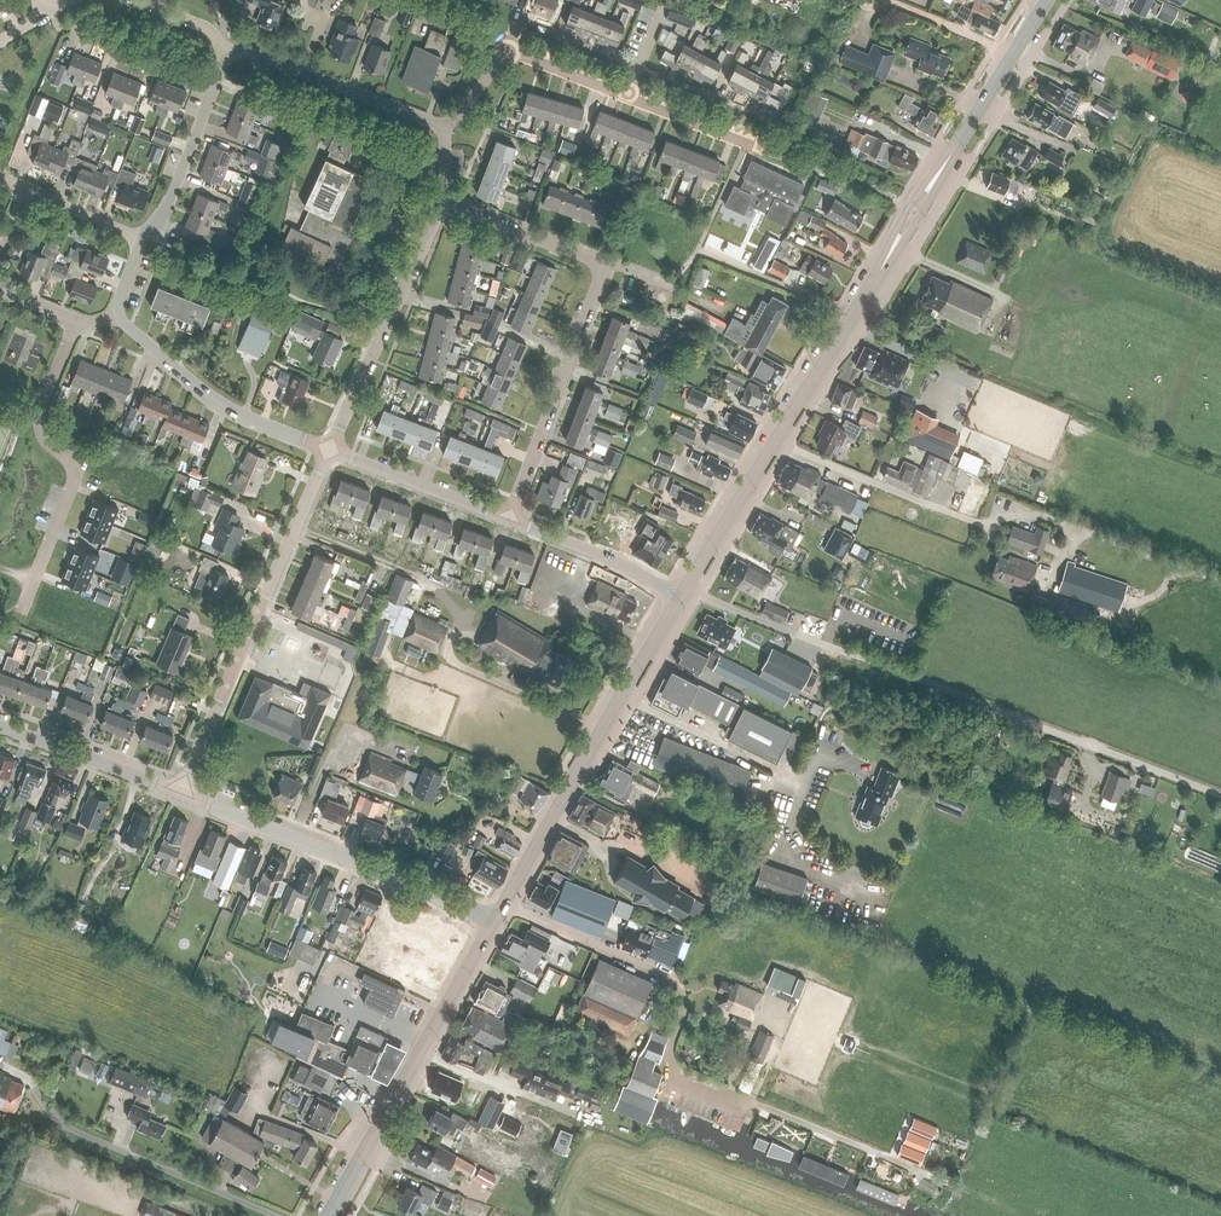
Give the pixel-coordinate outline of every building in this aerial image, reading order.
[(262,5),(256,21),(275,28),(278,19),(281,20),(284,19),(285,16),(283,14),(281,13),(283,5),(280,4),(282,0),(249,0),(262,5)] [(532,11),(549,18),(556,0),(536,0),(532,11)] [(576,33),(585,10),(577,7),(580,0),(566,0),(565,3),(571,6),(564,24),(572,27),(570,31),(576,33)] [(602,3),(590,34),(598,37),(596,41),(601,43),(610,20),(603,17),(609,0),(604,0),(602,3)] [(988,16),(993,7),(1004,12),(1010,0),(980,0),(967,0),(965,5),(971,8),(969,10),(987,19),(988,16)] [(1100,4),(1111,10),(1116,0),(1092,0),(1100,4)] [(1162,14),(1167,5),(1157,0),(1135,0),(1131,9),(1144,16),(1147,11),(1160,18),(1162,14)] [(583,31),(590,34),(602,3),(597,1),(592,13),(585,10),(576,33),(581,35),(583,31)] [(957,12),(974,21),(972,23),(993,34),(999,22),(988,16),(987,19),(969,10),(971,8),(965,5),(961,3),(957,12)] [(406,26),(411,11),(403,8),(397,23),(406,26)] [(668,10),(665,19),(682,26),(685,16),(668,10)] [(618,23),(610,20),(601,43),(607,45),(609,41),(616,44),(623,26),(624,26),(629,13),(623,11),(618,23)] [(369,33),(379,37),(385,21),(375,17),(369,33)] [(334,44),(330,53),(348,60),(352,51),(353,51),(358,39),(352,37),(356,25),(340,19),(331,43),(334,44)] [(1100,38),(1082,28),(1080,31),(1063,24),(1053,45),(1073,54),(1071,56),(1086,64),(1100,38)] [(415,46),(402,81),(427,90),(438,63),(456,70),(466,42),(431,29),(424,49),(415,46)] [(659,59),(672,66),(684,43),(675,39),(677,35),(669,30),(662,44),(666,46),(659,59)] [(741,39),(731,34),(724,47),(734,52),(741,39)] [(679,64),(686,68),(702,39),(697,36),(691,48),(684,44),(684,43),(672,66),(677,68),(679,64)] [(904,55),(920,61),(917,68),(925,72),(926,69),(941,76),(948,58),(928,49),(929,46),(911,38),(904,55)] [(686,68),(693,71),(691,76),(696,79),(708,57),(700,53),(707,41),(702,39),(686,68)] [(1149,57),(1152,50),(1131,40),(1124,56),(1144,66),(1149,57)] [(364,67),(382,73),(390,51),(372,44),(364,67)] [(846,49),(843,58),(841,62),(864,72),(864,73),(881,80),(892,52),(875,45),(870,58),(846,49)] [(1149,57),(1144,66),(1171,79),(1180,60),(1154,47),(1152,50),(1149,57)] [(715,61),(708,57),(696,79),(701,81),(704,77),(711,81),(720,64),(727,52),(721,49),(715,61)] [(747,54),(742,51),(738,49),(734,56),(738,58),(735,63),(736,63),(727,80),(734,84),(732,89),(737,91),(748,69),(741,66),(747,54)] [(774,51),(770,58),(777,61),(780,55),(774,51)] [(77,85),(87,57),(74,52),(66,71),(75,74),(71,83),(77,85)] [(771,55),(764,52),(760,59),(767,62),(771,55)] [(101,63),(87,57),(77,85),(82,87),(86,79),(94,82),(101,63)] [(770,58),(767,64),(772,67),(775,60),(770,58)] [(756,73),(748,69),(737,91),(742,94),(744,90),(751,93),(767,64),(762,61),(756,73)] [(48,82),(58,85),(66,65),(56,62),(48,82)] [(772,67),(767,64),(751,93),(758,97),(756,101),(761,104),(773,82),(773,81),(772,82),(765,78),(772,67)] [(113,72),(105,93),(113,97),(110,105),(115,107),(127,77),(113,72)] [(838,73),(834,80),(845,85),(848,77),(838,73)] [(141,83),(127,77),(115,107),(121,110),(124,101),(132,104),(141,83)] [(154,113),(160,115),(172,85),(158,79),(149,101),(158,104),(154,113)] [(782,86),(773,82),(761,104),(774,111),(781,97),(785,99),(792,86),(784,82),(782,86)] [(1058,105),(1061,99),(1071,104),(1077,94),(1067,88),(1065,90),(1060,87),(1059,88),(1048,82),(1040,95),(1058,105)] [(165,117),(168,108),(177,112),(185,90),(172,85),(160,115),(165,117)] [(1179,94),(1183,103),(1193,99),(1189,90),(1179,94)] [(527,92),(522,110),(521,113),(517,112),(515,120),(525,122),(528,112),(536,114),(541,96),(527,92)] [(932,131),(934,131),(935,128),(934,126),(936,124),(934,123),(941,111),(928,104),(924,111),(921,110),(922,109),(910,102),(913,97),(905,93),(898,106),(906,111),(906,110),(917,117),(913,125),(915,126),(916,128),(918,129),(920,129),(930,134),(932,131)] [(815,128),(827,100),(814,94),(802,123),(815,128)] [(74,108),(88,114),(93,102),(78,96),(74,108)] [(536,114),(533,125),(539,127),(542,116),(550,118),(555,100),(541,96),(536,114)] [(1092,106),(1110,116),(1114,107),(1097,98),(1092,106)] [(237,99),(231,115),(253,123),(257,112),(266,116),(269,109),(258,105),(257,107),(237,99)] [(274,111),(296,120),(301,108),(278,100),(274,111)] [(569,104),(555,100),(550,118),(547,129),(553,131),(556,120),(564,122),(569,104)] [(64,108),(47,101),(41,115),(58,122),(64,108)] [(567,135),(570,124),(578,127),(583,108),(569,104),(564,122),(561,133),(567,135)] [(1028,114),(1028,115),(1027,117),(1038,124),(1037,125),(1044,129),(1049,120),(1060,126),(1065,119),(1056,114),(1053,118),(1051,117),(1053,113),(1046,109),(1045,110),(1034,104),(1031,110),(1029,110),(1028,114)] [(93,109),(91,116),(100,120),(103,112),(93,109)] [(598,131),(606,134),(613,115),(599,110),(592,128),(593,128),(589,138),(594,141),(598,131)] [(258,137),(248,134),(253,123),(231,115),(225,131),(245,138),(244,140),(256,144),(258,137)] [(626,121),(613,115),(606,134),(602,144),(607,146),(608,146),(612,136),(620,139),(626,121)] [(139,134),(145,119),(137,116),(131,131),(139,134)] [(124,128),(126,121),(117,118),(115,125),(124,128)] [(94,121),(93,128),(110,132),(112,125),(94,121)] [(640,126),(626,121),(620,139),(616,149),(621,151),(625,141),(633,144),(640,126)] [(1072,121),(1070,127),(1077,131),(1080,126),(1072,121)] [(654,131),(640,126),(633,144),(629,154),(635,156),(639,146),(647,149),(654,131)] [(908,152),(907,149),(896,145),(894,148),(887,144),(888,142),(867,133),(866,135),(858,132),(851,128),(841,151),(856,157),(860,149),(880,159),(882,154),(890,157),(888,161),(902,167),(902,166),(911,170),(917,157),(908,152)] [(169,146),(173,136),(155,129),(151,139),(169,146)] [(349,132),(347,137),(352,140),(355,134),(349,132)] [(1091,141),(1109,150),(1113,142),(1096,133),(1091,141)] [(32,163),(46,168),(54,147),(46,144),(49,139),(34,134),(27,152),(35,156),(32,163)] [(325,158),(304,206),(309,208),(299,230),(290,226),(282,244),(323,263),(325,259),(338,265),(350,240),(351,238),(353,236),(355,234),(357,234),(356,233),(355,234),(353,235),(350,231),(356,219),(353,217),(371,179),(342,166),(346,158),(347,159),(354,143),(334,134),(327,149),(330,150),(326,159),(325,158)] [(562,139),(558,151),(572,157),(576,144),(568,142),(562,139)] [(1025,146),(1012,139),(1002,155),(1010,159),(1007,163),(1013,167),(1016,162),(1027,169),(1037,151),(1026,144),(1025,146)] [(510,160),(511,159),(515,148),(497,140),(492,153),(510,160)] [(665,160),(672,163),(679,145),(666,140),(659,158),(655,168),(661,170),(665,160)] [(285,146),(273,141),(268,155),(279,159),(285,146)] [(240,161),(243,154),(231,150),(231,151),(211,144),(205,160),(226,168),(230,157),(240,161)] [(54,147),(46,168),(60,174),(62,167),(70,170),(72,164),(75,156),(78,151),(64,145),(62,150),(54,147)] [(153,145),(150,153),(160,158),(164,149),(153,145)] [(679,145),(672,163),(668,173),(674,176),(678,165),(685,168),(692,150),(679,145)] [(1063,156),(1048,148),(1043,156),(1058,165),(1063,156)] [(542,149),(538,158),(550,162),(553,153),(542,149)] [(706,156),(692,150),(685,168),(681,179),(687,181),(691,171),(699,174),(706,156)] [(505,174),(510,160),(492,153),(487,167),(505,174)] [(276,160),(260,155),(254,171),(270,177),(276,160)] [(89,162),(75,156),(72,164),(70,170),(77,173),(72,185),(86,191),(95,170),(87,167),(89,162)] [(719,161),(706,156),(699,174),(695,184),(700,186),(704,176),(712,179),(713,178),(718,163),(719,161)] [(557,171),(561,162),(555,159),(551,169),(557,171)] [(115,160),(112,168),(118,171),(121,163),(115,160)] [(222,178),(226,168),(205,160),(199,175),(218,183),(218,185),(229,189),(232,182),(222,178)] [(751,160),(743,177),(745,178),(740,189),(733,186),(725,205),(743,213),(748,204),(767,213),(766,217),(784,225),(793,206),(795,201),(796,201),(803,184),(751,160)] [(539,162),(536,170),(542,173),(545,164),(539,162)] [(718,163),(713,178),(720,180),(726,166),(718,163)] [(627,166),(623,177),(640,184),(645,172),(627,166)] [(503,180),(505,174),(487,167),(481,180),(500,187),(503,180)] [(102,173),(95,170),(86,191),(100,196),(105,184),(113,187),(118,173),(104,168),(102,173)] [(131,185),(136,174),(121,168),(114,185),(122,188),(118,201),(127,205),(128,203),(142,209),(148,192),(131,185)] [(539,181),(542,173),(536,170),(533,179),(539,181)] [(1027,189),(1019,186),(1009,182),(1010,179),(992,172),(986,187),(994,190),(994,191),(1004,194),(1006,190),(1024,197),(1027,189)] [(819,178),(815,188),(816,188),(824,191),(828,182),(819,178)] [(252,205),(259,186),(246,180),(238,200),(252,205)] [(481,180),(476,194),(495,201),(498,194),(503,196),(506,189),(504,189),(500,187),(481,180)] [(615,202),(624,206),(631,187),(622,184),(615,202)] [(663,187),(658,184),(653,195),(659,198),(663,187)] [(695,184),(690,195),(696,197),(700,186),(695,184)] [(542,205),(559,211),(567,192),(568,189),(560,186),(559,189),(550,185),(542,205)] [(529,188),(525,197),(532,199),(536,191),(529,188)] [(575,217),(582,198),(583,195),(575,192),(574,195),(567,192),(559,211),(575,217)] [(197,194),(191,210),(212,218),(216,207),(226,211),(228,204),(217,200),(216,201),(197,194)] [(675,195),(672,202),(682,205),(684,199),(675,195)] [(1100,209),(1105,199),(1099,196),(1094,206),(1100,209)] [(529,208),(532,199),(525,197),(522,205),(529,208)] [(575,217),(590,223),(597,204),(598,201),(590,198),(589,200),(582,198),(575,217)] [(842,205),(834,200),(829,207),(838,213),(838,212),(841,214),(837,221),(854,230),(862,217),(845,207),(845,208),(842,206),(842,205)] [(252,207),(237,201),(233,209),(242,213),(239,221),(246,224),(252,207)] [(603,228),(611,209),(612,210),(613,207),(605,204),(604,206),(597,204),(590,223),(603,228)] [(1085,207),(1083,214),(1089,217),(1087,222),(1093,225),(1098,212),(1085,207)] [(208,228),(212,218),(191,210),(185,225),(204,233),(203,235),(215,239),(218,232),(208,228)] [(847,243),(837,237),(837,236),(824,229),(826,222),(812,216),(807,226),(820,232),(819,234),(823,237),(823,238),(820,238),(818,241),(819,244),(839,256),(847,243)] [(778,240),(783,231),(777,227),(772,236),(778,240)] [(86,233),(73,228),(70,235),(84,240),(86,233)] [(463,237),(459,253),(479,258),(482,259),(484,252),(481,251),(483,242),(463,237)] [(771,237),(767,246),(775,250),(780,241),(770,237),(771,237)] [(223,238),(219,249),(235,255),(239,244),(223,238)] [(44,245),(40,255),(29,250),(20,272),(37,279),(43,263),(52,267),(58,251),(57,251),(60,245),(47,240),(44,245)] [(983,274),(993,251),(966,240),(957,263),(983,274)] [(762,253),(771,257),(775,250),(767,246),(766,245),(762,253)] [(81,274),(84,268),(101,275),(108,258),(81,247),(76,260),(72,258),(68,268),(81,274)] [(508,264),(513,251),(505,248),(500,261),(508,264)] [(480,267),(477,267),(479,258),(459,253),(455,269),(475,274),(478,275),(480,267)] [(771,257),(762,253),(758,260),(767,264),(771,257)] [(824,282),(831,269),(815,259),(815,260),(807,255),(799,270),(807,275),(808,272),(824,282)] [(514,257),(510,266),(521,271),(525,262),(514,257)] [(784,278),(789,268),(773,259),(767,269),(784,278)] [(754,267),(763,272),(767,264),(758,260),(754,267)] [(538,261),(531,277),(549,285),(556,269),(538,261)] [(50,274),(63,279),(68,267),(55,263),(50,274)] [(692,285),(702,288),(709,270),(699,266),(692,285)] [(90,303),(97,287),(79,280),(81,274),(68,268),(64,278),(74,282),(69,295),(90,303)] [(1002,282),(1007,271),(1000,268),(995,279),(1002,282)] [(473,282),(475,274),(455,269),(451,284),(471,290),(474,290),(476,283),(473,282)] [(948,283),(932,276),(921,301),(933,307),(927,320),(934,323),(936,318),(935,318),(937,312),(978,331),(992,300),(949,280),(948,283)] [(531,277),(524,293),(542,301),(549,285),(531,277)] [(469,298),(471,290),(451,284),(447,300),(467,306),(467,305),(470,306),(472,299),(469,298)] [(491,284),(489,294),(496,295),(498,285),(491,284)] [(171,291),(158,286),(150,306),(163,311),(171,291)] [(505,287),(501,295),(506,297),(510,289),(505,287)] [(163,311),(176,316),(184,296),(171,291),(163,311)] [(524,293),(517,309),(535,316),(542,301),(524,293)] [(189,321),(197,301),(184,296),(176,316),(189,321)] [(761,354),(787,304),(772,296),(768,303),(761,299),(753,314),(751,312),(744,324),(732,318),(723,334),(746,346),(759,353),(761,354)] [(210,307),(197,301),(189,321),(202,327),(210,307)] [(487,317),(489,307),(474,304),(472,314),(482,316),(487,317)] [(487,321),(498,326),(504,312),(493,308),(487,321)] [(528,333),(535,316),(517,309),(510,325),(528,333)] [(342,340),(320,329),(323,322),(300,311),(291,330),(315,341),(318,335),(321,337),(312,358),(323,363),(325,360),(332,363),(342,340)] [(455,318),(435,312),(431,326),(454,332),(455,328),(452,327),(455,318)] [(463,322),(463,324),(480,328),(482,316),(472,314),(465,313),(463,322)] [(237,348),(259,357),(273,323),(252,314),(237,348)] [(626,330),(629,322),(613,316),(607,329),(624,335),(633,339),(635,334),(626,330)] [(498,326),(487,321),(484,328),(480,337),(491,342),(495,333),(498,326)] [(453,336),(454,332),(431,326),(427,342),(450,348),(451,343),(448,343),(450,335),(453,336)] [(633,339),(624,335),(607,329),(602,343),(619,349),(622,342),(631,345),(633,339)] [(471,331),(469,340),(476,342),(480,333),(471,331)] [(633,339),(647,344),(649,338),(635,334),(633,339)] [(509,337),(502,353),(520,360),(526,345),(509,337)] [(645,350),(647,344),(633,339),(631,345),(645,350)] [(427,342),(422,360),(445,366),(447,359),(444,358),(446,351),(449,352),(450,348),(427,342)] [(616,357),(619,349),(602,343),(597,357),(614,362),(623,366),(625,360),(616,357)] [(864,346),(855,366),(867,371),(867,372),(870,373),(869,376),(897,389),(909,361),(881,348),(879,352),(864,346)] [(761,354),(759,353),(758,353),(749,348),(741,363),(750,368),(755,360),(758,362),(751,375),(774,388),(785,367),(761,354)] [(513,375),(520,360),(502,353),(495,369),(513,375)] [(609,376),(614,362),(597,357),(592,370),(609,376)] [(71,383),(83,388),(92,364),(80,359),(71,383)] [(419,376),(438,381),(438,382),(441,383),(443,375),(440,374),(442,367),(445,367),(445,366),(422,360),(419,376)] [(461,360),(458,369),(463,371),(466,362),(461,360)] [(471,360),(468,368),(476,372),(479,364),(471,360)] [(625,360),(623,366),(637,371),(639,365),(625,360)] [(649,370),(652,362),(647,360),(644,368),(649,370)] [(106,370),(92,364),(83,388),(97,394),(106,370)] [(634,377),(637,371),(623,366),(621,372),(634,377)] [(506,393),(513,375),(495,369),(488,385),(506,393)] [(97,394),(108,398),(117,374),(106,370),(97,394)] [(298,405),(308,381),(292,374),(292,375),(281,371),(276,382),(287,386),(285,391),(282,390),(278,401),(287,405),(288,401),(298,405)] [(735,392),(737,389),(738,389),(736,392),(742,395),(739,402),(761,413),(766,402),(765,402),(769,394),(758,388),(759,386),(749,381),(746,388),(743,387),(746,380),(727,371),(722,382),(728,384),(726,387),(735,392)] [(132,380),(117,374),(108,398),(123,404),(132,380)] [(398,387),(406,390),(409,383),(401,380),(398,387)] [(415,394),(417,387),(409,383),(406,390),(415,394)] [(830,402),(844,408),(855,413),(856,411),(857,411),(863,394),(863,393),(852,389),(838,383),(830,402)] [(63,403),(69,387),(62,384),(56,400),(63,403)] [(488,385),(481,401),(499,409),(506,393),(488,385)] [(599,400),(603,392),(586,386),(581,399),(597,406),(604,409),(606,403),(599,400)] [(707,394),(691,387),(685,400),(701,408),(707,394)] [(424,398),(432,401),(435,394),(426,391),(424,398)] [(142,422),(147,425),(158,397),(144,392),(137,410),(145,413),(142,422)] [(443,398),(435,394),(432,401),(441,404),(443,398)] [(902,405),(913,408),(916,398),(905,396),(902,405)] [(156,417),(164,420),(169,408),(172,403),(158,397),(147,425),(152,427),(156,417)] [(592,419),(597,406),(581,399),(575,413),(592,419)] [(622,409),(609,404),(606,409),(620,414),(622,409)] [(464,414),(472,418),(475,411),(467,407),(464,414)] [(182,413),(169,408),(164,420),(158,435),(163,438),(167,428),(175,431),(182,413)] [(383,409),(380,418),(376,428),(390,433),(397,415),(383,409)] [(399,409),(397,415),(390,433),(403,438),(410,420),(403,417),(406,411),(399,409)] [(618,420),(620,414),(606,409),(604,415),(618,420)] [(932,426),(936,418),(917,409),(905,437),(951,457),(959,438),(932,426)] [(878,417),(863,410),(858,421),(873,427),(878,417)] [(483,414),(475,411),(472,418),(481,421),(483,414)] [(756,422),(737,413),(736,415),(725,411),(722,417),(728,420),(728,419),(733,421),(728,431),(747,440),(756,422)] [(179,444),(184,446),(195,419),(182,413),(175,431),(183,434),(179,444)] [(575,413),(570,426),(587,433),(587,432),(596,436),(599,430),(589,427),(592,419),(575,413)] [(427,415),(425,419),(423,425),(416,443),(429,449),(436,431),(437,430),(429,427),(433,418),(427,415)] [(416,443),(423,425),(425,419),(419,416),(416,422),(410,420),(403,438),(416,443)] [(498,429),(501,421),(493,418),(490,425),(498,429)] [(209,424),(195,419),(184,446),(190,448),(194,439),(202,442),(209,424)] [(823,431),(816,444),(836,454),(847,435),(854,439),(860,427),(845,419),(841,427),(826,419),(820,429),(823,431)] [(501,421),(498,429),(507,432),(510,425),(501,421)] [(695,432),(677,424),(672,436),(690,444),(695,432)] [(120,431),(127,434),(129,435),(131,428),(123,425),(120,431)] [(585,438),(594,441),(596,436),(587,432),(587,433),(570,426),(565,440),(582,446),(585,438)] [(894,426),(892,433),(899,436),(902,429),(894,426)] [(744,442),(711,428),(705,444),(737,458),(744,442)] [(599,430),(596,436),(610,441),(612,436),(599,430)] [(443,454),(456,459),(463,440),(466,434),(459,431),(457,438),(450,435),(449,437),(443,454)] [(495,446),(513,450),(516,438),(498,434),(495,446)] [(594,441),(608,447),(610,441),(596,436),(594,441)] [(456,459),(469,464),(476,446),(463,440),(456,459)] [(490,451),(476,446),(469,464),(482,469),(490,451)] [(616,467),(621,453),(608,448),(602,461),(616,467)] [(966,449),(960,465),(981,472),(986,456),(966,449)] [(254,494),(258,483),(256,483),(266,458),(249,451),(244,464),(242,464),(233,485),(254,494)] [(503,456),(490,451),(482,469),(496,474),(503,456)] [(700,460),(705,462),(707,457),(692,451),(689,458),(699,463),(700,460)] [(659,452),(654,463),(670,470),(674,462),(667,459),(668,456),(659,452)] [(942,459),(929,453),(923,469),(903,461),(899,472),(887,466),(883,476),(888,479),(886,482),(906,490),(908,485),(915,488),(914,491),(927,496),(931,486),(933,487),(937,476),(959,485),(966,470),(952,464),(952,463),(942,459)] [(577,454),(573,465),(582,468),(586,458),(577,454)] [(708,455),(707,457),(705,462),(700,472),(712,477),(713,474),(725,480),(730,468),(718,463),(719,460),(708,455)] [(605,466),(587,459),(583,471),(601,477),(605,466)] [(858,496),(818,478),(820,473),(809,468),(809,469),(806,469),(790,461),(787,462),(777,483),(790,489),(789,490),(808,499),(813,489),(822,494),(818,500),(849,515),(858,496)] [(543,481),(537,496),(543,499),(542,499),(558,505),(566,484),(570,486),(577,470),(563,464),(560,473),(562,473),(560,478),(552,475),(548,483),(543,481)] [(189,473),(197,477),(200,470),(192,467),(189,473)] [(654,486),(662,489),(667,476),(659,473),(654,486)] [(208,485),(207,476),(200,477),(201,486),(208,485)] [(190,477),(187,484),(196,487),(198,481),(190,477)] [(333,505),(349,512),(359,487),(343,481),(333,505)] [(672,483),(668,493),(673,496),(673,495),(677,496),(674,504),(679,507),(680,508),(684,510),(685,509),(687,510),(688,507),(700,512),(705,500),(693,495),(693,494),(681,489),(681,487),(672,483)] [(596,490),(587,486),(584,495),(581,494),(573,512),(587,517),(594,499),(593,499),(596,490)] [(188,503),(204,510),(211,494),(195,488),(188,503)] [(370,491),(360,516),(376,522),(386,498),(370,491)] [(658,507),(662,498),(655,495),(651,504),(658,507)] [(376,522),(392,529),(402,504),(386,498),(376,522)] [(87,515),(111,525),(118,509),(93,499),(87,515)] [(153,503),(149,511),(156,514),(160,505),(153,503)] [(660,505),(656,515),(674,522),(678,512),(660,505)] [(316,523),(326,526),(331,511),(321,508),(316,523)] [(237,515),(222,509),(215,526),(220,529),(216,538),(215,537),(212,544),(213,545),(221,549),(220,549),(223,550),(235,555),(239,544),(237,543),(243,528),(233,524),(237,515)] [(419,540),(429,515),(413,509),(403,533),(419,540)] [(141,512),(137,522),(150,527),(154,518),(141,512)] [(780,527),(782,524),(771,517),(770,519),(760,513),(749,532),(761,539),(759,542),(768,548),(767,550),(778,556),(783,548),(789,551),(790,548),(790,547),(798,532),(784,525),(783,528),(780,527)] [(111,525),(87,515),(80,532),(105,542),(111,525)] [(444,521),(429,515),(419,540),(435,546),(444,521)] [(660,532),(656,529),(658,526),(642,516),(638,523),(642,526),(637,533),(642,536),(633,551),(640,555),(639,556),(644,559),(645,558),(657,565),(671,541),(659,534),(660,532)] [(854,524),(843,519),(840,526),(851,531),(854,524)] [(141,525),(137,534),(146,538),(150,529),(141,525)] [(1030,550),(1042,554),(1050,531),(1038,527),(1036,533),(1013,525),(1007,543),(1030,550)] [(462,557),(472,532),(456,526),(446,550),(462,557)] [(854,537),(836,527),(823,549),(842,559),(854,537)] [(339,531),(337,537),(346,540),(348,534),(339,531)] [(477,563),(487,538),(472,532),(462,557),(477,563)] [(360,538),(358,543),(363,545),(369,547),(372,542),(365,539),(365,540),(360,538)] [(135,540),(133,547),(142,550),(144,544),(135,540)] [(851,553),(869,562),(875,550),(857,541),(851,553)] [(514,549),(499,543),(489,568),(505,574),(514,549)] [(92,573),(99,556),(74,546),(68,563),(92,573)] [(514,549),(505,574),(520,580),(530,555),(514,549)] [(337,552),(335,559),(342,561),(344,555),(337,552)] [(421,566),(423,560),(406,553),(404,559),(421,566)] [(315,554),(309,567),(328,575),(327,577),(331,578),(334,572),(330,571),(334,562),(315,554)] [(1036,565),(1011,557),(1010,560),(998,556),(991,577),(1004,581),(1003,584),(1027,593),(1036,565)] [(219,596),(228,575),(215,570),(218,563),(204,557),(198,570),(201,571),(195,585),(203,589),(219,596)] [(735,557),(723,578),(736,585),(735,586),(758,599),(771,576),(748,563),(748,564),(735,557)] [(456,564),(444,559),(439,575),(443,577),(445,571),(452,573),(456,564)] [(1061,581),(1057,592),(1118,612),(1127,584),(1071,566),(1072,563),(1067,561),(1061,581)] [(92,573),(68,563),(61,580),(86,589),(92,573)] [(327,577),(328,575),(309,567),(303,582),(322,589),(325,583),(328,584),(331,578),(327,577)] [(472,585),(484,589),(490,574),(478,570),(472,585)] [(402,605),(412,581),(395,574),(385,598),(402,605)] [(358,589),(364,592),(368,582),(362,580),(358,589)] [(628,622),(637,603),(625,597),(626,594),(598,581),(597,582),(586,605),(615,619),(616,616),(628,622)] [(318,598),(322,589),(303,582),(297,596),(315,604),(323,607),(326,601),(318,598)] [(524,602),(529,588),(522,585),(517,599),(524,602)] [(360,601),(364,592),(358,589),(354,599),(360,601)] [(97,591),(94,599),(108,605),(111,596),(97,591)] [(366,593),(360,606),(370,610),(376,597),(366,593)] [(1034,594),(1030,605),(1046,610),(1045,612),(1082,625),(1089,605),(1052,593),(1050,599),(1034,594)] [(323,607),(315,604),(297,596),(291,610),(309,618),(312,611),(320,614),(323,607)] [(766,602),(762,612),(784,621),(788,610),(766,602)] [(350,608),(346,617),(352,620),(356,610),(350,608)] [(571,660),(557,652),(556,654),(549,650),(553,643),(497,610),(476,645),(529,676),(530,674),(533,676),(536,671),(544,675),(543,677),(557,685),(571,660)] [(436,652),(447,627),(413,612),(402,637),(436,652)] [(189,619),(178,614),(156,662),(177,672),(193,637),(183,633),(189,619)] [(379,616),(365,651),(379,656),(393,622),(379,616)] [(348,629),(352,620),(346,617),(342,626),(348,629)] [(726,648),(735,631),(709,617),(705,625),(703,624),(699,631),(701,632),(700,634),(726,648)] [(298,621),(295,628),(346,650),(342,658),(351,662),(357,647),(298,621)] [(698,673),(702,664),(784,705),(790,692),(709,651),(708,654),(684,642),(675,661),(698,673)] [(116,646),(111,656),(119,659),(123,649),(116,646)] [(801,688),(811,667),(771,647),(761,668),(801,688)] [(472,652),(472,657),(476,660),(481,657),(481,652),(476,649),(472,652)] [(83,664),(86,656),(87,654),(76,650),(72,659),(83,664)] [(122,665),(129,668),(133,658),(126,655),(122,665)] [(2,691),(14,658),(8,656),(2,672),(0,671),(0,690),(2,691)] [(17,668),(20,660),(14,658),(2,691),(16,696),(22,679),(25,671),(17,668)] [(109,681),(114,667),(104,663),(99,677),(109,681)] [(30,701),(37,684),(39,678),(43,668),(36,666),(33,676),(32,675),(30,682),(22,679),(16,696),(30,701)] [(130,672),(116,667),(111,681),(125,686),(130,672)] [(49,671),(43,668),(39,678),(45,680),(49,671)] [(663,676),(650,702),(677,716),(684,702),(732,726),(727,737),(776,761),(784,744),(796,750),(803,736),(672,670),(667,679),(663,676)] [(237,717),(236,718),(237,719),(238,718),(306,747),(306,748),(306,749),(307,748),(329,693),(313,686),(313,685),(303,681),(303,682),(304,682),(300,693),(298,693),(273,682),(272,684),(269,682),(254,676),(237,717)] [(523,689),(526,683),(519,679),(516,684),(523,689)] [(85,685),(77,682),(75,688),(83,690),(85,685)] [(155,683),(150,697),(168,704),(173,691),(155,683)] [(45,706),(51,690),(37,684),(30,701),(45,706)] [(83,690),(79,699),(74,715),(87,720),(93,705),(89,703),(93,694),(91,693),(93,688),(85,685),(83,690)] [(133,685),(127,700),(141,706),(147,691),(133,685)] [(724,685),(721,692),(740,701),(743,694),(724,685)] [(186,705),(190,697),(176,691),(173,700),(186,705)] [(74,715),(79,699),(67,695),(61,710),(74,715)] [(119,715),(123,706),(125,700),(117,697),(115,703),(113,702),(110,711),(106,710),(100,725),(113,730),(119,715)] [(125,700),(123,706),(131,709),(133,703),(125,700)] [(127,735),(132,720),(130,719),(131,714),(126,712),(125,717),(119,715),(113,730),(127,735)] [(155,718),(163,721),(165,715),(157,712),(155,718)] [(173,718),(165,715),(163,721),(171,724),(173,718)] [(159,730),(146,725),(140,740),(153,745),(159,730)] [(172,735),(159,730),(153,745),(166,750),(172,735)] [(740,798),(751,770),(666,737),(655,765),(740,798)] [(313,773),(321,754),(313,751),(306,770),(313,773)] [(396,797),(404,778),(407,769),(390,763),(391,760),(370,752),(358,782),(396,797)] [(1064,782),(1068,770),(1066,769),(1070,756),(1060,752),(1058,757),(1051,754),(1043,774),(1054,778),(1053,782),(1052,782),(1044,801),(1064,809),(1072,790),(1061,785),(1062,781),(1064,782)] [(15,759),(4,755),(0,767),(0,775),(3,776),(2,779),(7,782),(12,769),(11,769),(15,759)] [(604,773),(603,774),(600,775),(597,779),(599,783),(599,784),(615,792),(613,797),(624,803),(634,785),(653,795),(659,784),(637,772),(641,765),(630,759),(626,767),(612,760),(604,774),(604,773)] [(41,783),(46,769),(27,763),(24,771),(22,770),(20,771),(18,777),(18,779),(21,780),(16,792),(29,797),(33,784),(39,786),(41,783)] [(404,778),(417,783),(414,792),(432,799),(442,774),(424,767),(421,775),(407,769),(404,778)] [(884,807),(886,802),(885,800),(887,795),(891,796),(900,774),(883,767),(876,783),(879,784),(877,790),(869,787),(860,807),(863,808),(860,817),(862,818),(861,820),(862,823),(868,826),(870,824),(871,821),(876,823),(882,808),(884,807)] [(1125,776),(1112,771),(1103,796),(1117,800),(1122,787),(1128,789),(1131,779),(1125,777),(1125,776)] [(67,793),(73,780),(56,773),(51,785),(51,786),(45,800),(54,804),(58,795),(65,798),(67,793)] [(281,774),(273,794),(293,802),(301,782),(281,774)] [(517,794),(521,788),(524,790),(519,799),(537,811),(548,792),(529,781),(519,775),(510,790),(517,794)] [(321,814),(341,822),(348,806),(334,801),(338,791),(332,788),(334,783),(326,779),(324,785),(319,798),(326,801),(321,814)] [(1144,782),(1142,791),(1155,794),(1157,785),(1144,782)] [(80,819),(82,820),(79,826),(69,822),(65,834),(80,840),(87,822),(98,827),(108,801),(90,794),(87,800),(89,801),(88,804),(84,802),(81,810),(83,811),(80,819)] [(588,828),(602,836),(614,813),(594,802),(594,801),(581,794),(568,817),(581,824),(582,823),(589,826),(588,828)] [(380,838),(387,820),(375,815),(379,803),(365,797),(360,811),(367,814),(366,818),(361,830),(380,838)] [(55,807),(50,805),(42,802),(36,815),(44,818),(50,821),(55,807)] [(29,828),(37,811),(26,807),(19,824),(29,828)] [(126,827),(121,838),(141,846),(149,827),(148,826),(151,818),(134,811),(128,827),(126,827)] [(63,812),(59,821),(65,823),(68,815),(63,812)] [(170,871),(174,862),(180,849),(176,847),(178,843),(179,844),(184,834),(182,833),(187,821),(174,816),(169,828),(168,827),(164,837),(165,838),(163,842),(161,841),(156,854),(156,857),(159,858),(160,856),(165,858),(161,867),(170,871)] [(502,837),(496,848),(500,850),(503,849),(514,855),(518,854),(520,850),(520,846),(522,843),(515,839),(516,838),(514,834),(507,830),(506,831),(499,826),(495,832),(502,837)] [(200,848),(194,862),(214,870),(219,857),(216,855),(225,836),(211,830),(203,850),(200,848)] [(582,842),(560,830),(546,858),(547,858),(574,872),(579,862),(588,846),(581,842),(582,842)] [(481,849),(487,838),(479,834),(473,844),(481,849)] [(430,839),(427,846),(433,849),(436,842),(430,839)] [(453,847),(440,840),(433,853),(446,860),(453,847)] [(213,882),(227,888),(244,847),(230,841),(213,882)] [(258,854),(260,849),(250,845),(249,849),(247,848),(233,880),(244,884),(248,875),(252,877),(262,855),(258,854)] [(69,860),(71,854),(59,849),(57,855),(69,860)] [(507,868),(485,856),(486,854),(478,850),(473,857),(481,861),(474,873),(480,877),(481,879),(484,880),(486,880),(495,885),(498,884),(507,868)] [(693,896),(676,886),(677,884),(663,876),(653,864),(647,867),(627,855),(613,880),(633,892),(632,898),(650,901),(663,909),(664,906),(681,916),(685,910),(695,916),(703,902),(693,896)] [(283,873),(283,872),(287,862),(285,861),(284,860),(280,858),(279,859),(273,856),(265,874),(263,873),(260,882),(258,881),(252,895),(263,900),(269,886),(273,877),(280,880),(283,873)] [(799,902),(808,878),(762,862),(754,886),(799,902)] [(444,863),(439,871),(446,876),(451,867),(444,863)] [(289,914),(299,889),(308,892),(316,872),(303,867),(295,887),(288,884),(278,909),(289,914)] [(321,885),(320,884),(312,906),(327,912),(336,890),(331,888),(334,880),(325,876),(321,885)] [(537,882),(528,898),(547,908),(553,911),(551,916),(600,936),(615,899),(570,881),(562,895),(556,891),(558,888),(548,883),(546,887),(537,882)] [(9,882),(4,896),(16,900),(18,894),(15,893),(18,886),(9,882)] [(365,920),(367,914),(373,917),(382,897),(365,889),(356,909),(362,912),(359,918),(354,915),(356,912),(347,908),(341,921),(350,925),(351,922),(362,927),(365,920)] [(242,914),(247,900),(240,897),(234,910),(242,914)] [(84,931),(91,914),(82,910),(85,904),(77,901),(68,924),(84,931)] [(449,963),(457,967),(472,934),(449,923),(447,927),(424,916),(417,932),(432,939),(413,979),(436,990),(449,963)] [(337,931),(341,923),(335,920),(331,928),(337,931)] [(644,929),(641,928),(639,933),(629,929),(622,946),(645,955),(645,954),(672,964),(684,936),(647,921),(644,929)] [(506,942),(504,941),(499,951),(517,960),(516,962),(523,966),(529,953),(536,956),(540,947),(545,950),(550,940),(549,939),(552,934),(532,924),(529,930),(528,929),(523,939),(511,933),(510,934),(508,934),(507,938),(508,939),(506,942)] [(296,938),(289,953),(297,957),(304,942),(296,938)] [(367,938),(359,955),(370,960),(378,943),(367,938)] [(271,943),(267,953),(284,960),(289,951),(271,943)] [(577,962),(589,967),(595,952),(582,947),(577,962)] [(651,981),(599,958),(576,1010),(628,1033),(651,981)] [(549,968),(537,989),(545,993),(556,973),(549,968)] [(375,977),(370,988),(392,999),(386,1012),(385,1012),(385,1013),(392,1017),(405,989),(397,986),(397,987),(375,977)] [(511,990),(506,989),(506,990),(511,991),(530,1000),(536,988),(517,978),(511,990)] [(727,1009),(739,1014),(735,1024),(747,1029),(751,1020),(763,993),(735,981),(734,984),(722,978),(718,988),(722,991),(717,1002),(728,1007),(727,1009)] [(498,986),(486,980),(480,992),(479,991),(476,992),(473,998),(474,1001),(495,1012),(495,1014),(499,1016),(504,1014),(513,995),(505,992),(506,990),(506,989),(506,987),(500,984),(498,985),(498,986)] [(564,1019),(569,1003),(565,1001),(559,1017),(564,1019)] [(505,1053),(519,1024),(504,1017),(502,1021),(485,1012),(472,1006),(460,1029),(473,1036),(473,1037),(505,1053)] [(272,1040),(271,1041),(285,1047),(284,1049),(299,1056),(342,1077),(342,1076),(339,1075),(344,1063),(369,1074),(381,1047),(378,1046),(384,1034),(362,1024),(357,1034),(350,1049),(327,1040),(333,1025),(301,1012),(295,1028),(279,1022),(272,1040)] [(555,1020),(550,1029),(557,1032),(561,1023),(555,1020)] [(10,1044),(3,1041),(4,1038),(6,1031),(0,1028),(0,1053),(5,1055),(9,1046),(10,1044)] [(760,1030),(753,1047),(749,1056),(762,1062),(766,1052),(772,1040),(774,1036),(760,1030)] [(451,1036),(441,1055),(455,1062),(462,1049),(470,1053),(479,1057),(477,1060),(487,1064),(493,1052),(466,1039),(464,1043),(451,1036)] [(626,1086),(652,1096),(662,1074),(652,1070),(655,1061),(658,1062),(665,1044),(649,1037),(639,1054),(626,1086)] [(523,1059),(528,1046),(522,1043),(516,1056),(523,1059)] [(406,1054),(387,1045),(371,1079),(387,1087),(406,1054)] [(84,1057),(79,1070),(89,1075),(94,1061),(84,1057)] [(298,1057),(289,1077),(304,1084),(313,1064),(298,1057)] [(522,1087),(538,1094),(546,1076),(530,1070),(531,1069),(515,1062),(510,1074),(517,1077),(518,1077),(525,1080),(522,1087)] [(747,1067),(742,1079),(752,1083),(758,1072),(747,1067)] [(11,1077),(2,1074),(3,1072),(0,1071),(0,1107),(13,1112),(23,1084),(10,1079),(11,1077)] [(454,1100),(462,1082),(438,1072),(431,1090),(454,1100)] [(124,1088),(145,1097),(151,1081),(131,1073),(124,1088)] [(546,1076),(538,1094),(554,1100),(557,1093),(566,1097),(570,1085),(561,1081),(561,1083),(546,1076)] [(574,1096),(596,1105),(601,1093),(579,1084),(574,1096)] [(223,1105),(229,1107),(238,1112),(249,1093),(234,1085),(223,1105)] [(284,1097),(296,1102),(301,1092),(289,1086),(284,1097)] [(216,1096),(208,1092),(201,1106),(209,1110),(216,1096)] [(309,1095),(305,1104),(312,1107),(311,1110),(318,1114),(320,1110),(333,1116),(338,1106),(325,1099),(325,1100),(317,1096),(315,1098),(309,1095)] [(488,1101),(478,1122),(492,1128),(502,1108),(488,1101)] [(132,1104),(126,1117),(140,1123),(137,1129),(159,1138),(165,1125),(149,1118),(151,1112),(132,1104)] [(311,1110),(312,1107),(305,1104),(302,1110),(299,1116),(305,1119),(313,1123),(313,1124),(326,1130),(333,1116),(320,1110),(318,1114),(311,1110)] [(280,1116),(283,1109),(276,1107),(274,1113),(280,1116)] [(462,1129),(468,1120),(453,1112),(450,1117),(436,1109),(428,1123),(444,1131),(445,1129),(452,1133),(456,1126),(462,1129)] [(202,1137),(240,1159),(250,1165),(251,1165),(264,1142),(252,1135),(215,1114),(202,1137)] [(508,1131),(513,1120),(504,1116),(498,1127),(508,1131)] [(476,1133),(481,1123),(470,1117),(465,1126),(476,1133)] [(297,1149),(293,1157),(306,1164),(316,1144),(305,1138),(306,1135),(265,1120),(259,1118),(252,1135),(264,1142),(272,1146),(275,1140),(295,1148),(297,1149)] [(914,1118),(909,1129),(931,1138),(936,1127),(914,1118)] [(559,1129),(551,1150),(563,1155),(572,1134),(559,1129)] [(747,1144),(799,1166),(800,1166),(805,1153),(753,1131),(747,1144)] [(417,1143),(409,1157),(426,1166),(430,1159),(448,1170),(456,1155),(437,1145),(433,1152),(417,1143)] [(901,1144),(897,1155),(919,1164),(924,1153),(901,1144)] [(242,1181),(251,1188),(259,1178),(248,1169),(250,1165),(240,1159),(239,1160),(224,1152),(217,1165),(234,1174),(236,1176),(233,1180),(239,1184),(242,1181)] [(800,1166),(801,1167),(852,1188),(858,1175),(805,1153),(800,1166)] [(876,1156),(861,1192),(917,1215),(927,1192),(915,1188),(908,1169),(876,1156)] [(457,1168),(469,1175),(475,1166),(463,1159),(457,1168)] [(477,1178),(495,1186),(500,1175),(482,1167),(477,1178)] [(418,1192),(406,1187),(397,1204),(413,1212),(420,1200),(430,1205),(436,1192),(422,1184),(418,1192)] [(442,1194),(438,1203),(449,1208),(449,1207),(451,1208),(453,1204),(451,1203),(453,1199),(442,1194)] [(144,1201),(139,1214),(143,1215),(183,1215),(144,1201)] [(103,1209),(98,1207),(94,1215),(100,1215),(103,1209)]
